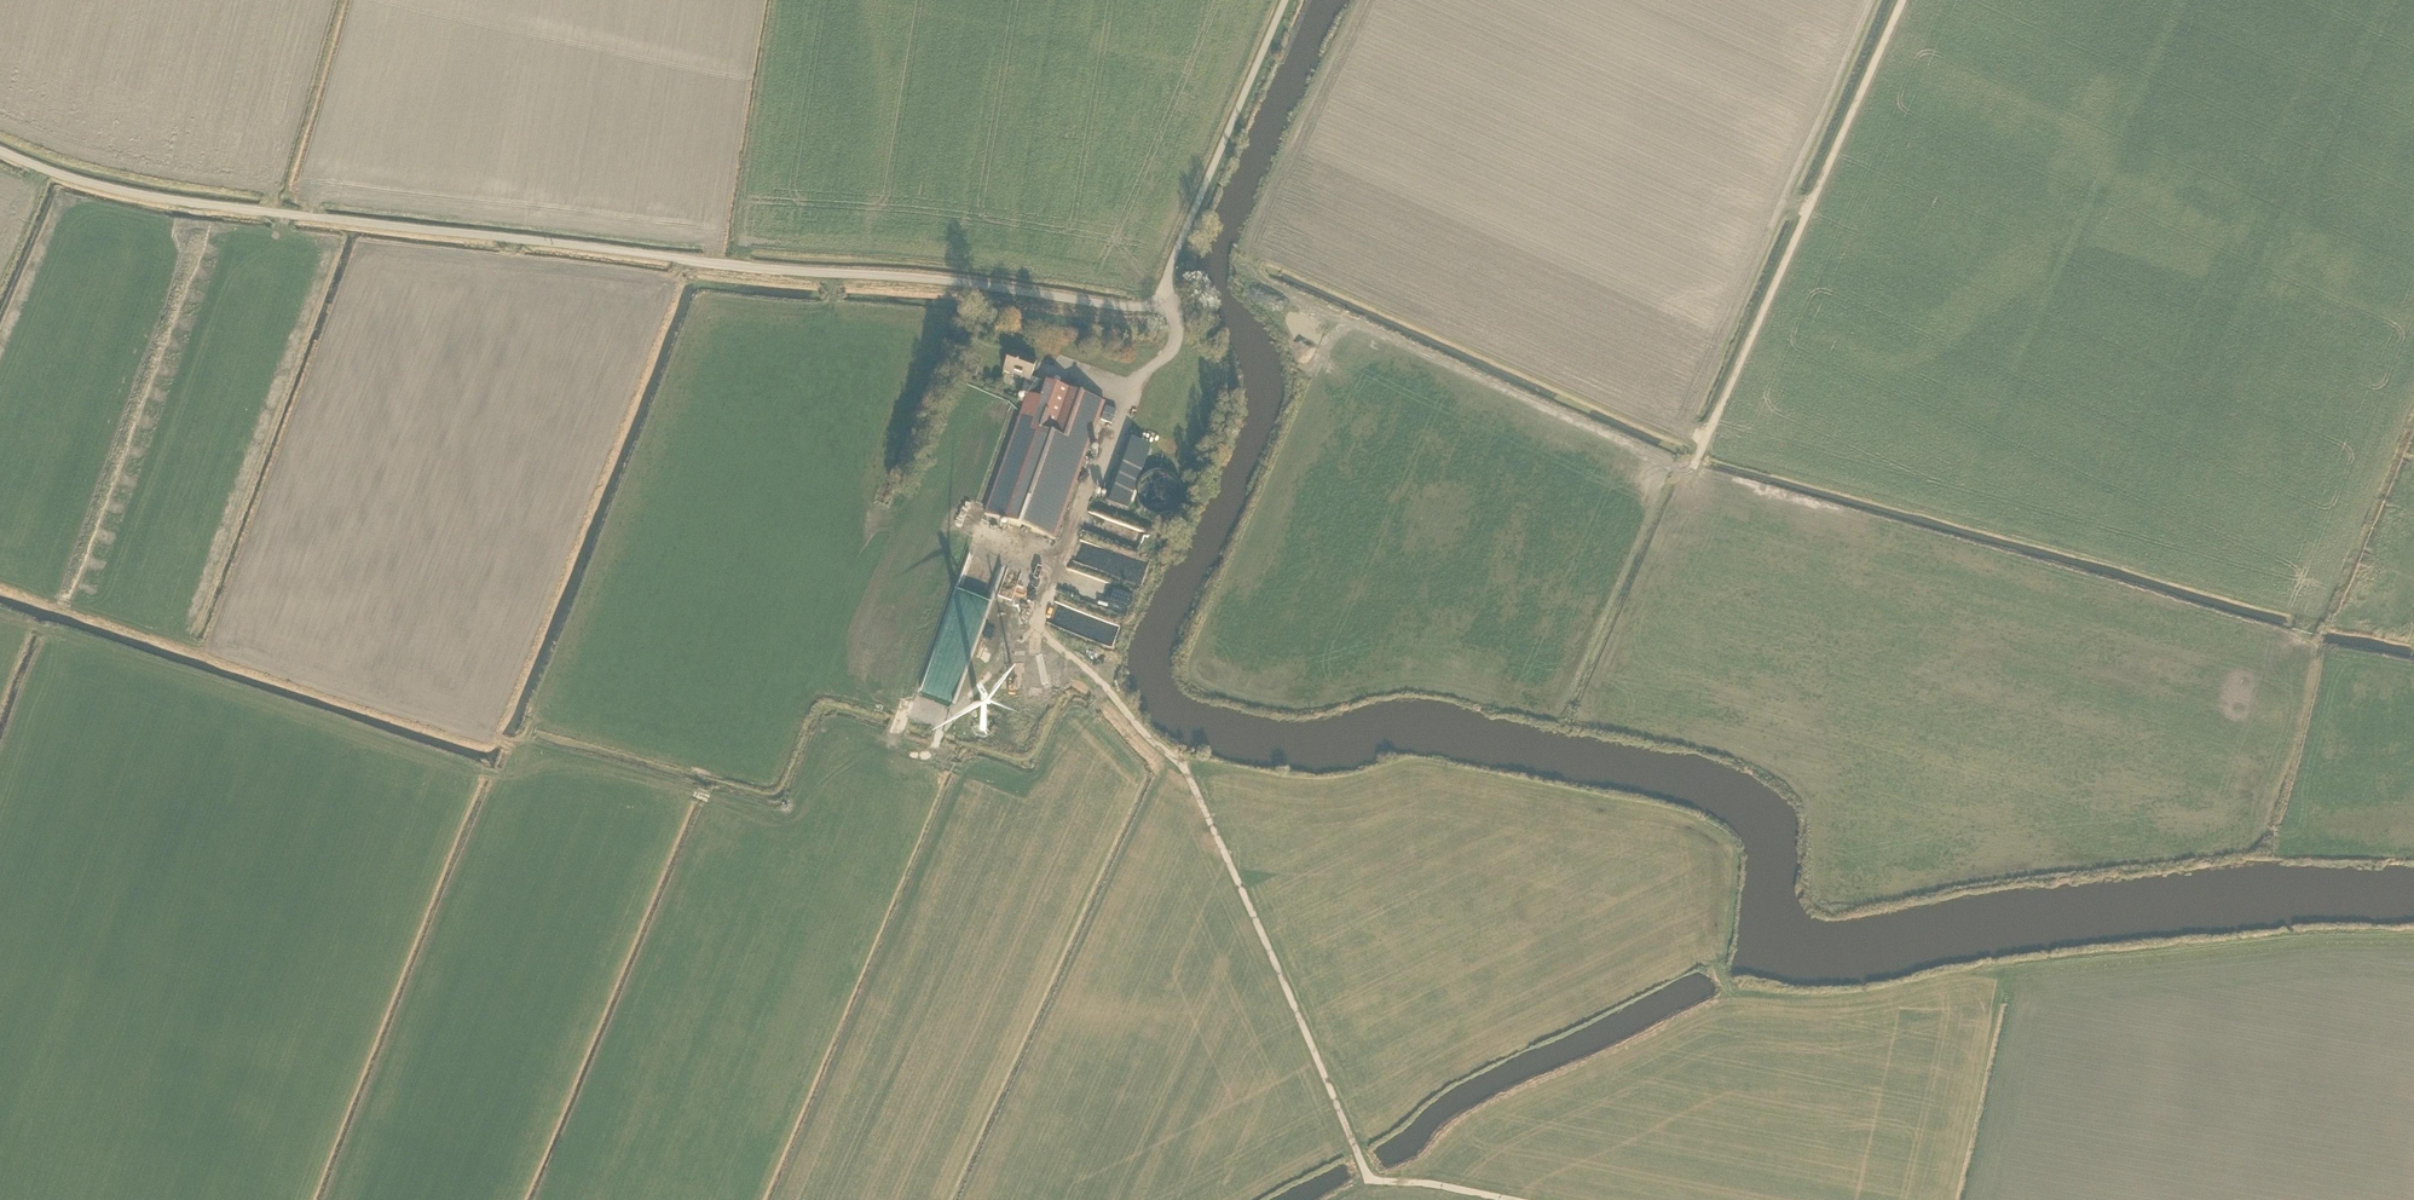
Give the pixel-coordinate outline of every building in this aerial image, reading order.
[(1027,395),(984,515),(1055,540),(1104,403),(1046,383),(1046,384),(1031,378),(1037,361),(1011,352),(1002,377),(1004,372),(1026,379),(1022,393),(1027,395)] [(978,367),(966,363),(963,373),(975,377),(978,367)] [(1128,438),(1105,501),(1128,509),(1151,446),(1128,438)] [(1155,516),(1159,516),(1164,515),(1168,514),(1170,513),(1174,510),(1177,507),(1179,503),(1181,499),(1181,495),(1181,491),(1181,487),(1179,484),(1177,481),(1175,478),(1172,475),(1168,473),(1164,471),(1160,471),(1156,472),(1152,472),(1148,474),(1145,476),(1142,479),(1140,482),(1138,486),(1137,489),(1137,493),(1137,498),(1139,502),(1141,506),(1143,509),(1147,512),(1151,515),(1155,516)]
